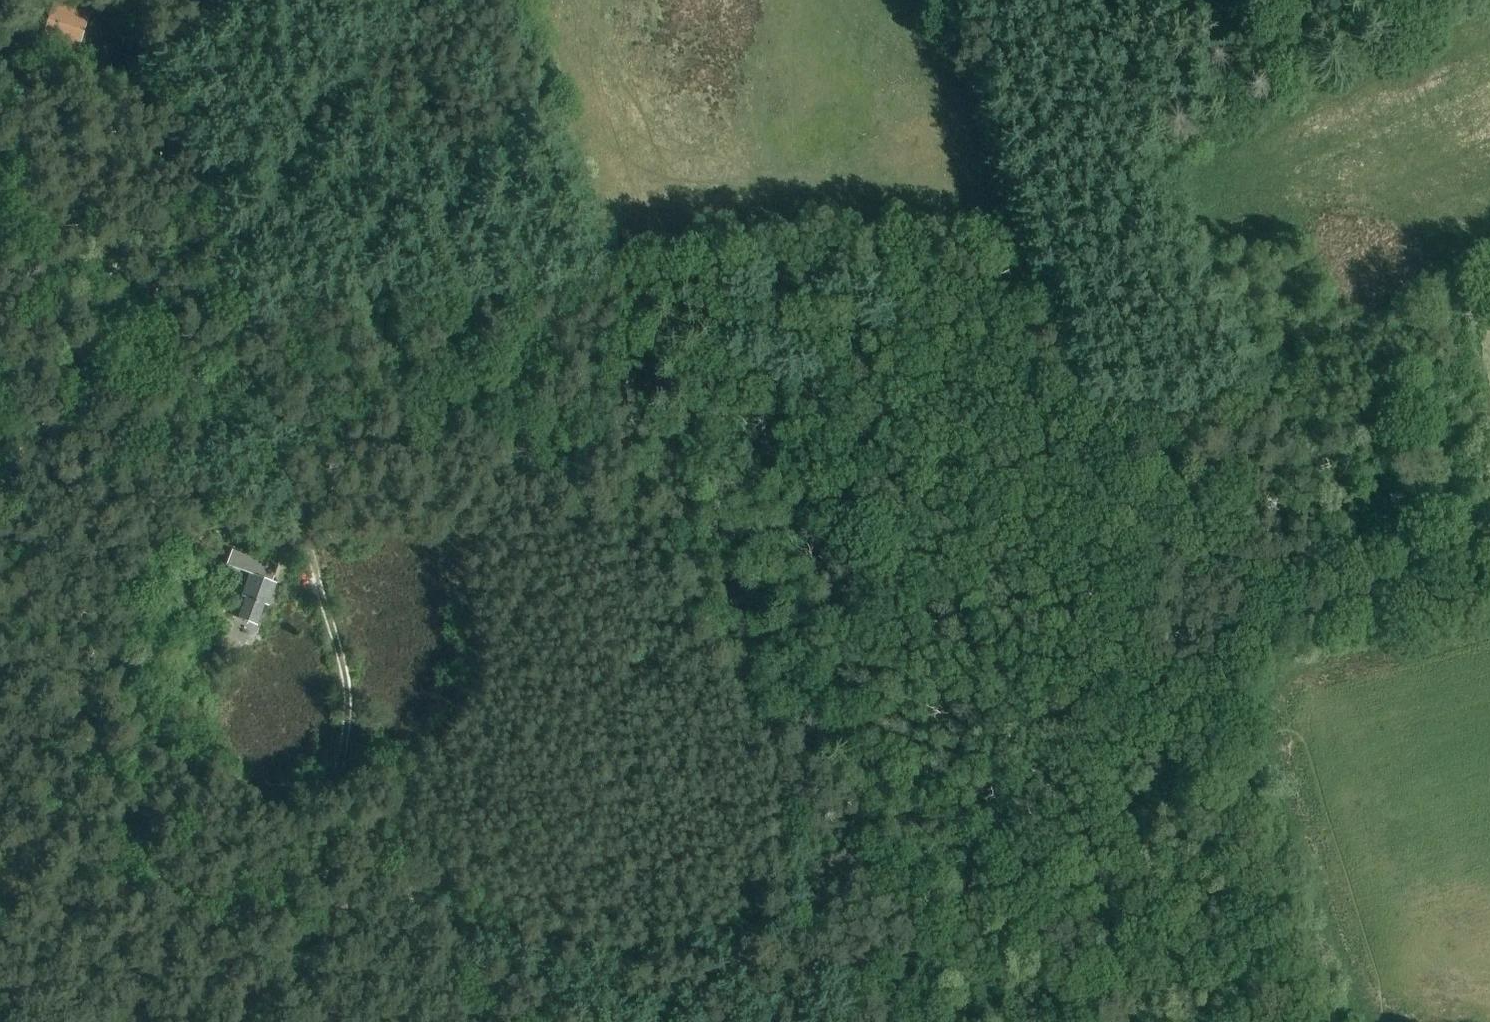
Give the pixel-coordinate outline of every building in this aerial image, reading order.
[(79,51),(91,14),(54,2),(43,40),(79,51)] [(226,566),(235,569),(250,575),(243,597),(246,599),(242,612),(239,620),(257,627),(259,619),(264,605),(269,606),(277,583),(274,582),(278,569),(240,554),(231,551),(226,566)]
